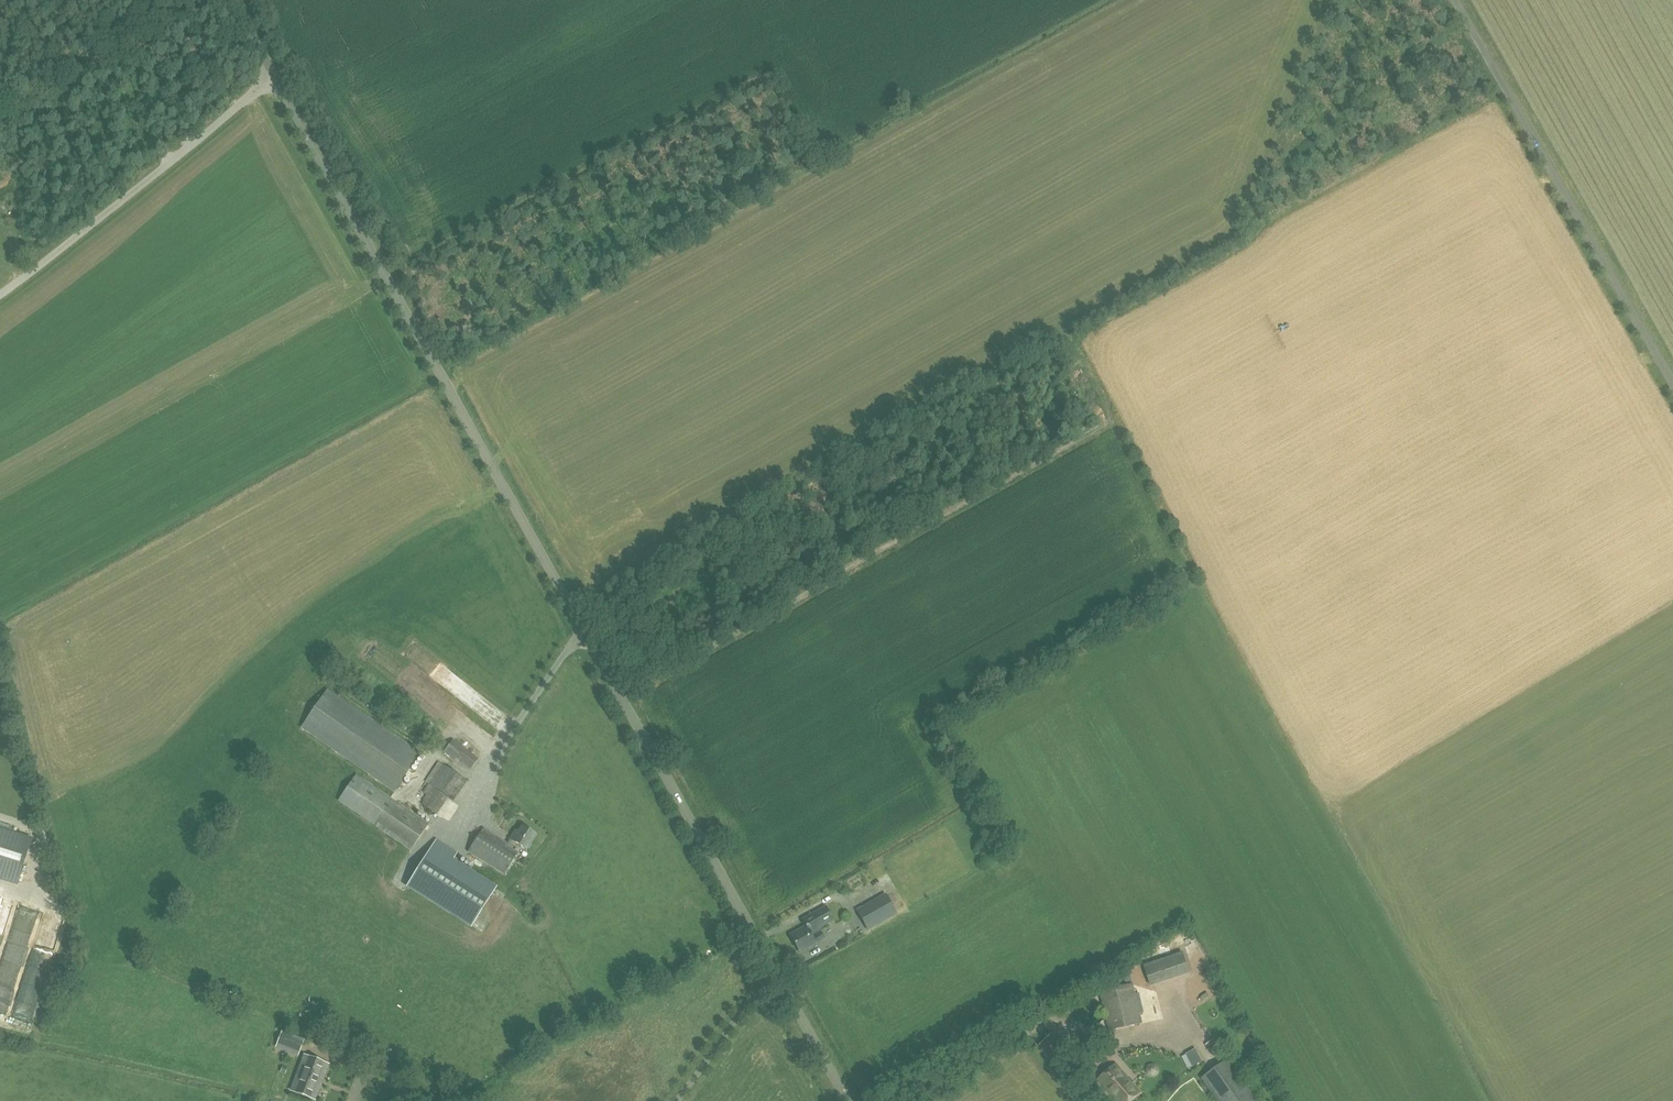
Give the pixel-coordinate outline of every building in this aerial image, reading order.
[(327,691),(301,729),(394,792),(420,755),(327,691)] [(454,740),(449,746),(444,753),(455,761),(455,760),(457,758),(472,769),(479,759),(465,748),(454,740)] [(441,810),(448,799),(451,801),(453,802),(467,781),(465,779),(439,762),(426,783),(428,784),(423,793),(426,795),(422,800),(424,802),(422,805),(437,815),(441,810)] [(357,775),(338,801),(411,851),(429,824),(357,775)] [(526,850),(536,834),(523,826),(517,836),(514,834),(508,844),(517,850),(520,846),(526,850)] [(0,829),(0,878),(18,884),(33,839),(0,829)] [(517,850),(508,844),(484,829),(469,853),(505,875),(519,853),(516,852),(517,850)] [(454,860),(459,852),(436,839),(406,888),(471,928),(497,886),(454,860)] [(886,894),(857,911),(868,930),(897,914),(886,894)] [(1,905),(5,907),(1,922),(0,922),(0,933),(2,933),(11,902),(2,899),(1,905)] [(808,925),(818,942),(825,939),(819,928),(833,920),(826,906),(802,920),(806,926),(808,925)] [(808,925),(806,926),(790,935),(798,950),(804,946),(806,949),(818,942),(808,925)] [(1191,974),(1190,971),(1183,953),(1144,966),(1151,988),(1191,974)] [(1140,1014),(1144,1013),(1139,993),(1135,994),(1133,984),(1100,992),(1109,1031),(1142,1023),(1140,1014)] [(304,1041),(281,1033),(277,1043),(300,1052),(304,1041)] [(1056,1063),(1066,1054),(1050,1036),(1040,1044),(1056,1063)] [(1216,1038),(1205,1044),(1214,1056),(1223,1048),(1216,1038)] [(1189,1062),(1199,1056),(1196,1050),(1185,1055),(1189,1062)] [(290,1091),(316,1100),(330,1064),(304,1055),(290,1091)] [(1201,1080),(1217,1100),(1260,1100),(1231,1058),(1201,1080)] [(1141,1092),(1116,1064),(1098,1080),(1117,1100),(1131,1100),(1141,1092)]
